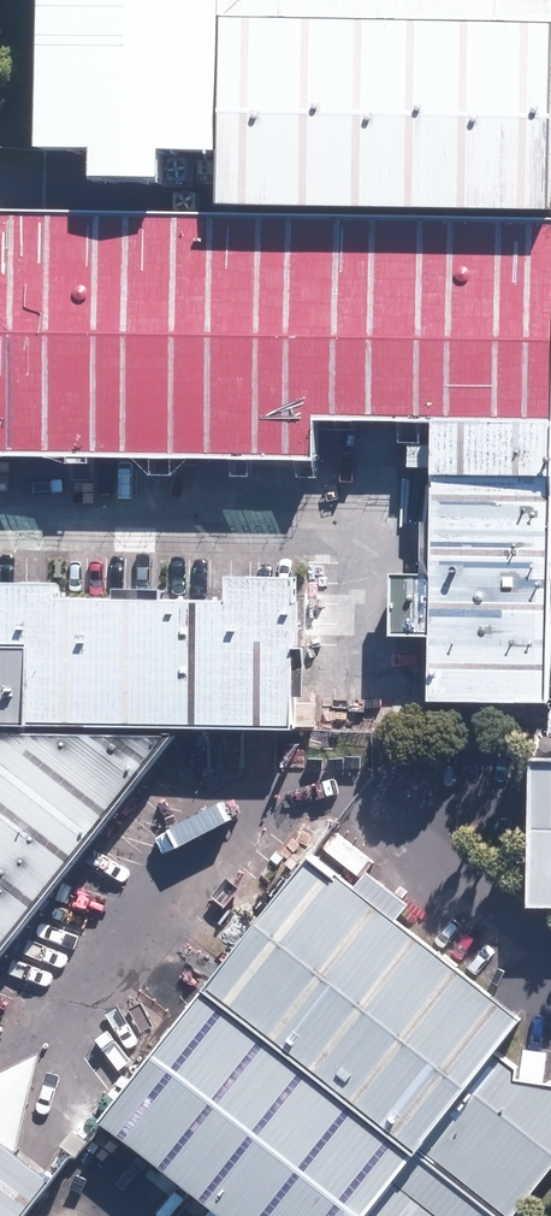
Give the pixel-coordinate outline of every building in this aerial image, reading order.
[(251,0),(60,0),(57,171),(247,175),(251,0)] [(550,234),(550,0),(251,0),(247,175),(247,228),(550,234)] [(247,228),(6,224),(1,467),(331,473),(332,417),(448,419),(447,486),(550,488),(550,234),(247,228)] [(447,486),(444,704),(550,706),(550,702),(550,488),(447,486)] [(3,571),(1,715),(297,718),(298,575),(3,571)] [(177,729),(0,722),(0,953),(177,729)] [(534,750),(530,898),(550,898),(550,751),(534,750)] [(216,979),(503,1204),(515,1213),(550,1167),(550,1076),(519,1071),(520,1059),(500,1044),(524,1011),(503,994),(377,894),(318,847),(216,979)] [(216,979),(102,1124),(220,1215),(494,1215),(503,1204),(216,979)] [(0,1153),(0,1215),(40,1215),(55,1197),(0,1153)]
